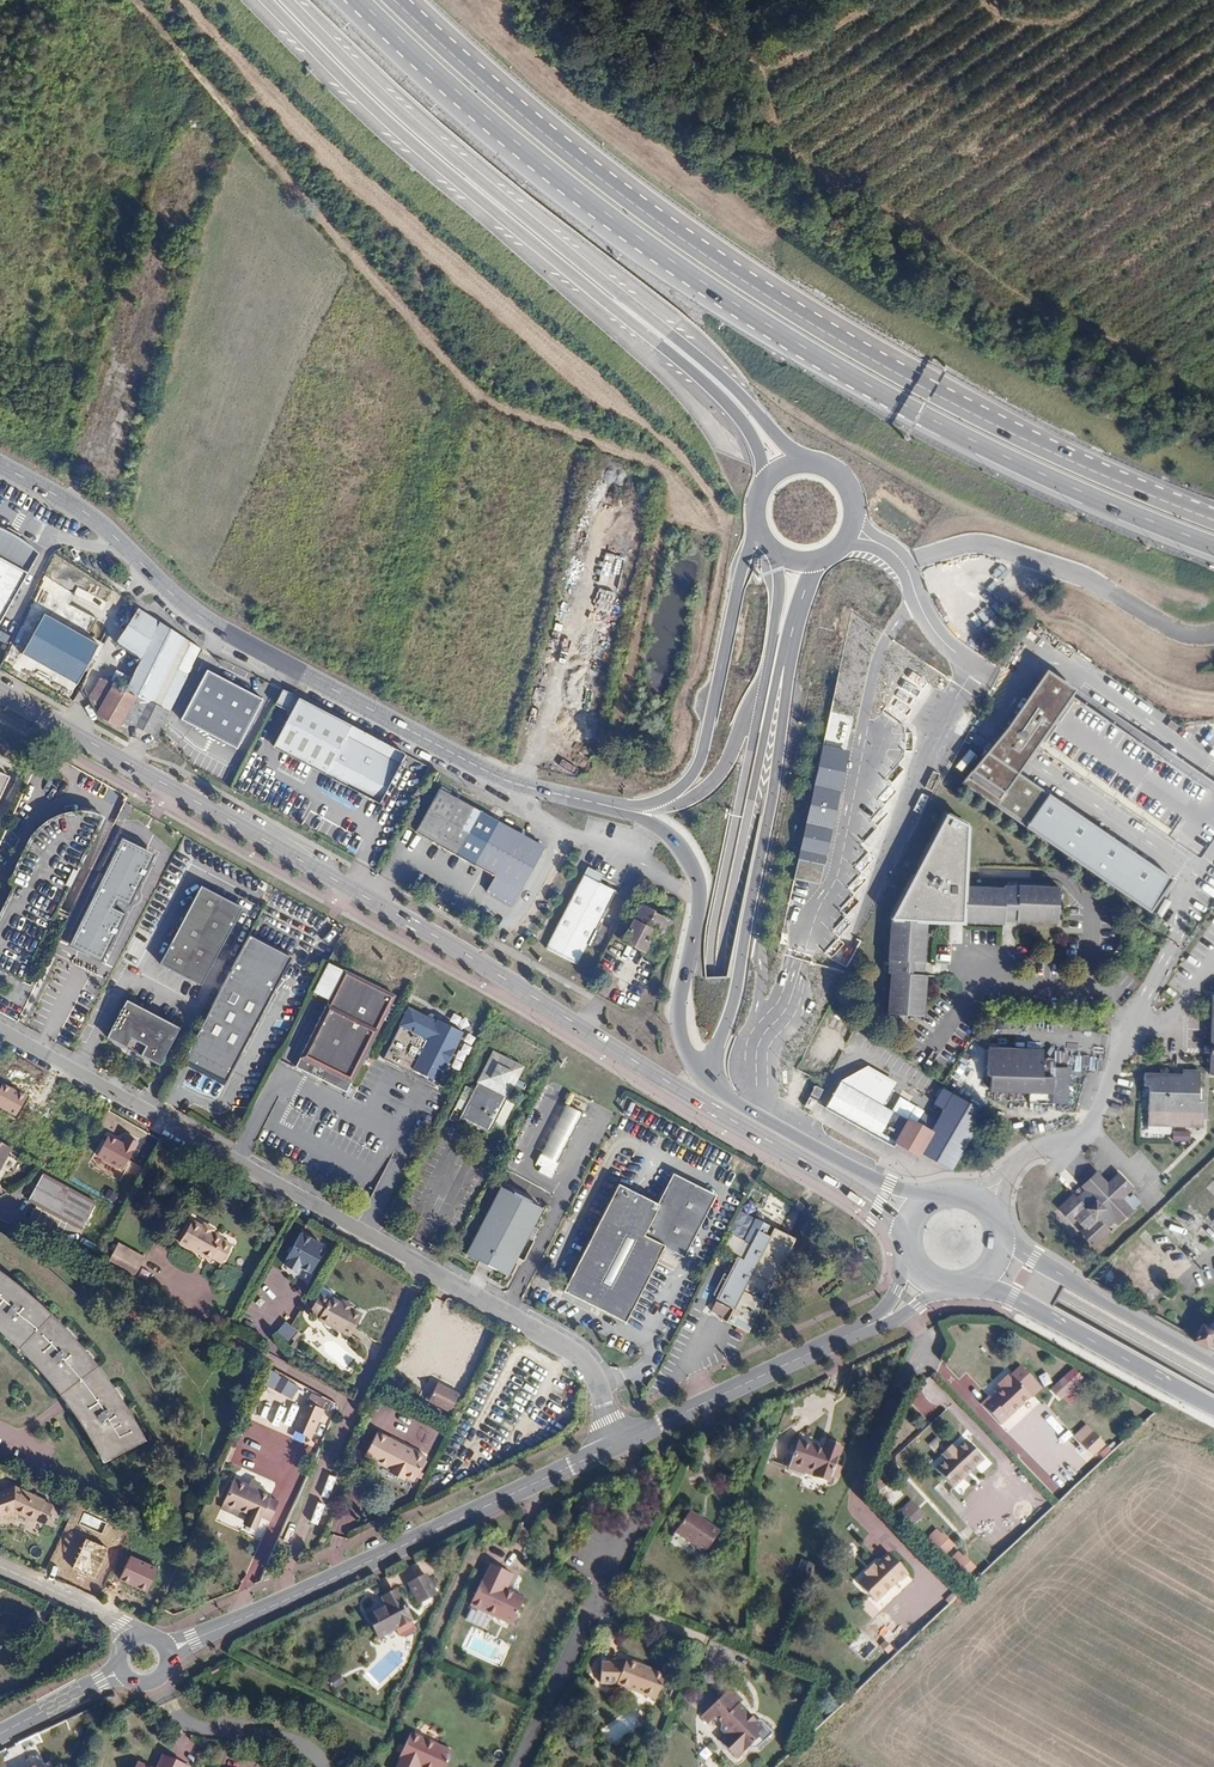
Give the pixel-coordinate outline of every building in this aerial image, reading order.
[(0,559),(0,621),(26,574),(0,559)] [(104,610),(45,573),(5,665),(67,702),(105,643),(90,633),(104,610)] [(184,679),(201,647),(135,605),(116,643),(142,657),(124,691),(100,678),(89,698),(98,713),(107,697),(129,709),(135,725),(155,736),(184,679)] [(267,701),(211,673),(186,721),(243,750),(267,701)] [(1134,908),(1152,878),(1036,807),(1053,780),(1062,766),(1179,839),(1213,783),(1213,780),(1052,680),(1008,750),(972,808),(1134,908)] [(97,713),(119,726),(135,725),(129,709),(107,697),(98,713),(97,713)] [(379,802),(404,754),(298,698),(273,745),(379,802)] [(9,777),(0,773),(0,795),(9,777)] [(341,802),(356,810),(364,795),(349,787),(341,802)] [(478,865),(500,823),(445,793),(422,835),(478,865)] [(927,922),(965,925),(965,921),(965,885),(965,825),(943,811),(891,919),(922,921),(927,922)] [(24,895),(58,912),(78,872),(103,822),(99,820),(95,819),(92,818),(88,817),(84,817),(80,816),(76,816),(73,817),(69,817),(65,818),(61,819),(58,820),(54,822),(51,824),(47,826),(44,828),(41,831),(38,833),(36,836),(34,839),(27,847),(14,873),(30,881),(24,895)] [(551,851),(500,823),(478,865),(502,878),(493,894),(519,908),(551,851)] [(160,853),(127,837),(75,944),(108,960),(160,853)] [(14,873),(8,887),(13,890),(0,916),(0,989),(17,997),(58,912),(24,895),(30,881),(14,873)] [(577,964),(615,891),(584,875),(546,947),(577,964)] [(1056,886),(965,885),(965,921),(1005,921),(1005,914),(1018,914),(1018,918),(1057,918),(1056,886)] [(201,986),(241,908),(200,887),(160,964),(201,986)] [(659,946),(674,917),(663,911),(661,914),(653,910),(652,912),(640,906),(622,940),(654,956),(659,946)] [(887,961),(884,961),(883,972),(891,973),(888,1013),(920,1016),(923,976),(916,975),(917,961),(920,962),(922,921),(891,919),(887,961)] [(248,937),(182,1065),(221,1086),(288,958),(248,937)] [(935,964),(950,963),(950,944),(934,945),(935,964)] [(325,1072),(349,1085),(395,999),(345,972),(294,1067),(320,1081),(325,1072)] [(1211,983),(1206,983),(1201,1061),(1206,1062),(1211,983)] [(1211,983),(1206,1062),(1213,1062),(1213,983),(1211,983)] [(140,1052),(138,1056),(160,1068),(180,1029),(126,1001),(106,1039),(128,1051),(130,1047),(140,1052)] [(415,1074),(425,1079),(439,1087),(466,1037),(441,1024),(440,1027),(428,1021),(411,1012),(384,1062),(413,1077),(415,1074)] [(440,1027),(441,1024),(440,1020),(434,1017),(429,1018),(428,1021),(440,1027)] [(128,1051),(138,1056),(140,1052),(130,1047),(128,1051)] [(987,1077),(990,1077),(990,1090),(1029,1093),(1029,1104),(1068,1106),(1069,1078),(1055,1077),(1055,1068),(1055,1063),(1053,1060),(1050,1059),(1047,1060),(1045,1061),(1044,1063),(1044,1067),(1042,1067),(1042,1052),(989,1049),(987,1077)] [(488,1138),(493,1129),(507,1103),(514,1090),(517,1084),(518,1085),(524,1073),(495,1057),(472,1100),(469,1099),(472,1093),(467,1090),(460,1103),(468,1107),(463,1117),(460,1123),(488,1138)] [(1139,1073),(1143,1074),(1142,1111),(1193,1114),(1195,1090),(1190,1089),(1191,1060),(1177,1059),(1176,1063),(1140,1061),(1139,1073)] [(886,1143),(899,1118),(881,1109),(895,1083),(869,1067),(838,1081),(824,1108),(886,1143)] [(1069,1069),(1055,1068),(1055,1077),(1069,1078),(1069,1069)] [(344,1094),(349,1085),(325,1072),(320,1081),(344,1094)] [(423,1082),(425,1079),(415,1074),(413,1077),(423,1082)] [(517,1084),(514,1090),(520,1093),(523,1087),(518,1085),(517,1084)] [(940,1109),(927,1133),(914,1158),(950,1176),(981,1112),(940,1085),(932,1105),(940,1109)] [(811,1110),(821,1090),(814,1086),(804,1106),(811,1110)] [(455,1112),(463,1117),(468,1107),(460,1103),(455,1112)] [(507,1103),(493,1129),(501,1133),(515,1107),(507,1103)] [(564,1108),(539,1156),(555,1165),(580,1116),(564,1108)] [(914,1158),(927,1133),(899,1118),(886,1143),(914,1158)] [(11,1148),(0,1142),(0,1168),(11,1148)] [(626,1170),(664,1190),(672,1175),(634,1155),(626,1170)] [(555,1165),(539,1156),(534,1165),(550,1174),(555,1165)] [(82,1229),(95,1203),(42,1174),(28,1200),(82,1229)] [(1075,1199),(1072,1196),(1058,1209),(1072,1224),(1076,1221),(1084,1229),(1080,1233),(1094,1248),(1109,1234),(1105,1230),(1114,1222),(1117,1226),(1132,1212),(1121,1200),(1131,1190),(1117,1176),(1107,1186),(1096,1174),(1081,1187),(1084,1190),(1082,1193),(1077,1196),(1075,1199)] [(672,1175),(664,1190),(657,1204),(619,1184),(564,1292),(625,1323),(664,1246),(683,1256),(714,1196),(672,1175)] [(466,1255),(492,1268),(507,1276),(542,1208),(527,1200),(500,1187),(466,1255)] [(742,1209),(752,1213),(759,1191),(749,1188),(742,1209)] [(1077,1188),(1073,1192),(1077,1196),(1082,1193),(1077,1188)] [(744,1335),(794,1241),(773,1229),(769,1237),(764,1235),(768,1227),(755,1220),(744,1242),(750,1245),(742,1261),(736,1258),(714,1302),(731,1311),(725,1323),(744,1335)] [(222,1264),(230,1249),(223,1245),(220,1241),(221,1239),(222,1237),(201,1226),(200,1227),(191,1222),(179,1244),(210,1260),(211,1258),(222,1264)] [(331,1246),(306,1232),(292,1258),(298,1261),(294,1267),(304,1273),(308,1265),(316,1274),(331,1246)] [(223,1245),(230,1249),(232,1245),(221,1239),(220,1241),(223,1245)] [(133,1278),(144,1258),(117,1243),(106,1264),(133,1278)] [(8,1339),(17,1347),(24,1355),(37,1368),(47,1380),(55,1390),(64,1401),(73,1413),(80,1424),(88,1436),(96,1451),(102,1461),(144,1440),(137,1425),(124,1404),(110,1383),(96,1364),(80,1344),(66,1328),(58,1320),(40,1304),(29,1294),(19,1286),(5,1275),(0,1271),(0,1332),(8,1339)] [(324,1301),(318,1297),(309,1312),(320,1318),(319,1320),(349,1336),(360,1315),(352,1310),(353,1308),(331,1297),(330,1299),(329,1301),(324,1301)] [(277,1331),(289,1342),(299,1330),(287,1320),(277,1331)] [(1213,1323),(1212,1323),(1210,1324),(1208,1325),(1205,1323),(1203,1326),(1201,1325),(1193,1340),(1206,1348),(1211,1340),(1213,1340),(1213,1323)] [(310,1352),(304,1350),(301,1357),(306,1359),(310,1352)] [(1082,1380),(1071,1368),(1050,1389),(1061,1400),(1082,1380)] [(301,1385),(275,1372),(269,1385),(295,1398),(301,1385)] [(1009,1428),(1039,1399),(1022,1382),(1021,1383),(1016,1378),(1006,1388),(1009,1391),(1011,1393),(1004,1399),(1001,1403),(998,1400),(990,1408),(1009,1428)] [(451,1410),(459,1414),(468,1397),(460,1393),(439,1382),(430,1399),(451,1410)] [(1004,1399),(1011,1393),(1009,1391),(1003,1397),(1004,1399)] [(322,1409),(327,1401),(313,1393),(308,1402),(307,1401),(293,1427),(310,1436),(324,1410),(322,1409)] [(1086,1442),(1097,1432),(1091,1425),(1080,1435),(1086,1442)] [(1098,1455),(1109,1445),(1097,1432),(1086,1442),(1098,1455)] [(390,1469),(401,1446),(377,1433),(365,1456),(390,1469)] [(989,1457),(970,1438),(940,1467),(959,1486),(989,1457)] [(830,1477),(831,1475),(834,1466),(840,1450),(825,1445),(823,1449),(798,1440),(788,1468),(804,1473),(806,1469),(830,1477)] [(825,1445),(840,1450),(841,1447),(826,1442),(825,1445)] [(1065,1482),(1085,1463),(1069,1445),(1048,1465),(1065,1482)] [(426,1459),(401,1446),(390,1469),(391,1470),(405,1477),(414,1482),(426,1459)] [(1037,1452),(1027,1463),(1056,1490),(1061,1485),(1042,1467),(1047,1462),(1037,1452)] [(834,1466),(831,1475),(837,1477),(840,1468),(834,1466)] [(829,1482),(830,1477),(806,1469),(804,1473),(829,1482)] [(404,1480),(405,1477),(391,1470),(389,1473),(404,1480)] [(992,1473),(982,1482),(987,1488),(998,1479),(992,1473)] [(271,1496),(258,1490),(248,1485),(234,1479),(221,1508),(237,1516),(239,1513),(247,1516),(244,1522),(256,1528),(261,1517),(270,1521),(278,1502),(270,1498),(271,1496)] [(248,1485),(258,1490),(261,1484),(251,1479),(248,1485)] [(1018,1487),(1034,1504),(1040,1499),(1024,1482),(1018,1487)] [(34,1520),(43,1500),(44,1500),(14,1486),(0,1491),(0,1516),(13,1512),(34,1521),(34,1520)] [(970,1507),(985,1493),(979,1486),(964,1500),(970,1507)] [(912,1499),(899,1510),(911,1524),(924,1514),(912,1499)] [(43,1500),(34,1520),(43,1525),(52,1504),(43,1500)] [(703,1523),(705,1521),(690,1511),(689,1513),(703,1523)] [(683,1522),(675,1533),(705,1553),(720,1531),(705,1521),(703,1523),(689,1513),(683,1522)] [(665,1533),(672,1538),(675,1533),(683,1522),(676,1517),(665,1533)] [(357,1539),(379,1533),(376,1522),(354,1528),(357,1539)] [(939,1557),(952,1544),(936,1527),(923,1539),(939,1557)] [(957,1549),(945,1561),(963,1578),(975,1566),(957,1549)] [(886,1563),(880,1568),(870,1579),(863,1585),(881,1603),(903,1581),(906,1583),(914,1575),(892,1552),(883,1561),(886,1563)] [(880,1568),(877,1565),(866,1575),(870,1579),(880,1568)] [(524,1602),(506,1594),(513,1579),(491,1568),(484,1584),(482,1583),(470,1609),(512,1629),(524,1602)] [(420,1605),(441,1595),(431,1573),(410,1583),(420,1605)] [(411,1621),(395,1591),(382,1598),(386,1605),(366,1615),(378,1638),(395,1630),(399,1637),(403,1639),(413,1633),(417,1628),(415,1624),(414,1625),(411,1621)] [(962,1595),(958,1591),(948,1600),(952,1604),(962,1595)] [(889,1639),(884,1644),(892,1653),(897,1648),(889,1639)] [(655,1697),(666,1673),(629,1656),(627,1660),(604,1657),(602,1678),(618,1680),(655,1697)] [(761,1739),(765,1745),(775,1736),(763,1722),(757,1722),(753,1726),(746,1717),(749,1714),(742,1705),(745,1702),(733,1689),(697,1720),(706,1729),(714,1723),(718,1727),(718,1733),(723,1739),(725,1736),(734,1746),(731,1748),(740,1758),(749,1749),(761,1739)] [(118,1697),(107,1702),(110,1708),(120,1702),(118,1697)] [(753,1726),(757,1722),(749,1714),(746,1717),(753,1726)] [(32,1752),(55,1741),(50,1730),(26,1741),(32,1752)] [(453,1752),(411,1733),(399,1759),(401,1760),(398,1766),(447,1766),(453,1752)] [(733,1764),(740,1758),(731,1748),(734,1746),(725,1736),(723,1739),(716,1745),(733,1764)] [(759,1750),(765,1745),(761,1739),(749,1749),(759,1750)] [(162,1759),(158,1766),(180,1766),(162,1759)]
